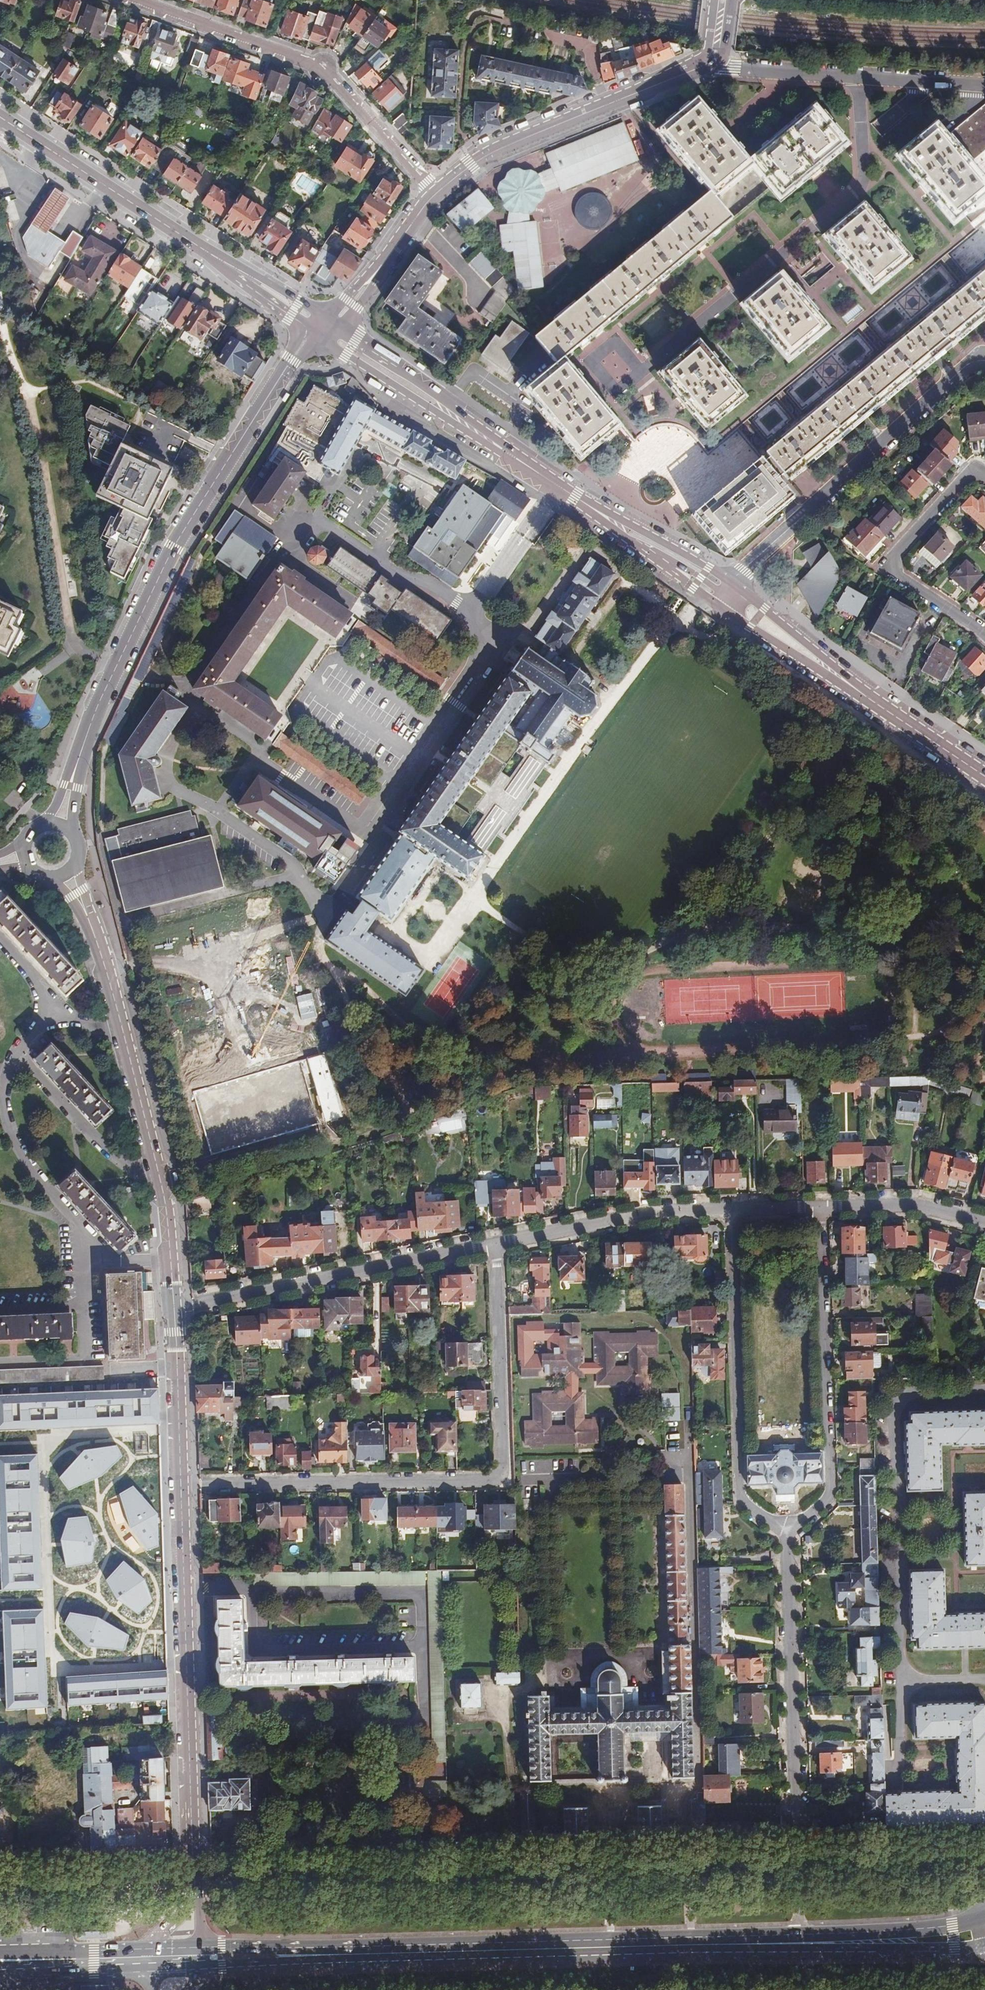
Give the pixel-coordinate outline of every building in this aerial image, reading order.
[(73,22),(80,3),(71,0),(70,0),(69,2),(64,0),(60,0),(55,16),(73,22)] [(194,2),(211,8),(214,0),(194,0),(194,2)] [(216,7),(231,13),(236,0),(218,0),(216,7)] [(235,24),(243,27),(245,21),(265,28),(272,7),(271,6),(273,0),(243,0),(235,24)] [(103,36),(107,26),(103,25),(107,13),(87,6),(83,19),(80,18),(77,26),(90,31),(103,36)] [(122,10),(114,7),(107,26),(103,36),(103,37),(111,40),(122,10)] [(373,22),(373,20),(361,11),(349,26),(356,31),(352,37),(358,42),(373,22)] [(299,38),(307,41),(308,40),(317,15),(307,12),(305,18),(288,12),(281,33),(299,39),(299,38)] [(318,12),(317,15),(308,40),(320,45),(321,40),(333,44),(341,20),(318,12)] [(141,33),(144,27),(144,25),(128,19),(119,45),(127,48),(129,45),(137,47),(140,39),(142,39),(144,39),(145,35),(144,34),(141,33)] [(158,29),(160,24),(152,21),(149,29),(142,49),(150,52),(158,29)] [(373,22),(358,42),(354,47),(363,54),(371,43),(377,47),(386,35),(389,38),(395,30),(386,23),(382,29),(373,22)] [(137,47),(142,49),(149,29),(144,27),(141,33),(144,34),(145,35),(144,39),(142,39),(140,39),(137,47)] [(158,29),(150,52),(145,68),(156,72),(160,63),(170,66),(176,49),(171,47),(174,39),(175,35),(158,29)] [(103,37),(103,36),(90,31),(88,35),(102,40),(103,37)] [(66,34),(61,46),(68,50),(73,37),(66,34)] [(599,45),(598,37),(589,36),(588,43),(599,45)] [(611,37),(613,52),(620,50),(619,38),(611,37)] [(635,58),(638,70),(654,63),(648,46),(649,46),(647,41),(632,48),(635,58)] [(648,46),(654,63),(681,52),(677,44),(668,42),(661,45),(660,41),(649,46),(648,46)] [(6,78),(18,58),(0,46),(0,76),(1,77),(3,76),(6,78)] [(51,62),(57,66),(68,50),(61,46),(51,62)] [(131,66),(135,57),(118,50),(114,59),(131,66)] [(212,50),(209,59),(205,70),(216,74),(213,82),(219,84),(229,55),(224,53),(223,54),(212,50)] [(458,52),(435,50),(432,97),(456,98),(458,52)] [(202,54),(194,51),(193,53),(189,66),(197,69),(198,67),(202,56),(202,54)] [(209,59),(202,56),(198,67),(205,70),(209,59)] [(574,95),(585,91),(582,76),(481,56),(477,79),(478,79),(478,81),(491,83),(492,82),(551,94),(552,91),(574,95)] [(18,58),(6,78),(7,79),(7,81),(10,83),(12,82),(25,90),(37,71),(18,58)] [(249,64),(231,58),(222,82),(240,89),(249,64)] [(615,79),(638,70),(635,58),(612,64),(615,79)] [(361,91),(367,98),(372,93),(374,91),(372,88),(380,81),(373,73),(379,67),(372,59),(355,74),(366,86),(361,91)] [(76,69),(63,60),(54,75),(62,80),(63,79),(67,82),(76,69)] [(601,67),(605,83),(615,79),(612,64),(601,67)] [(267,68),(263,79),(260,85),(263,86),(270,89),(271,90),(282,94),(288,76),(267,68)] [(251,89),(258,91),(260,85),(263,79),(256,76),(251,89)] [(374,91),(372,93),(387,110),(401,96),(396,91),(399,87),(390,76),(374,91)] [(308,87),(297,82),(288,104),(297,109),(292,117),(306,124),(312,113),(314,113),(321,97),(317,94),(317,93),(308,88),(308,87)] [(270,89),(263,86),(247,128),(255,131),(270,89)] [(282,94),(271,90),(269,96),(280,100),(282,94)] [(62,96),(56,92),(48,104),(54,108),(54,110),(61,114),(60,116),(69,121),(80,104),(64,94),(62,96)] [(724,130),(698,100),(659,132),(710,193),(715,199),(753,166),(749,161),(731,138),(724,130)] [(898,101),(870,125),(881,137),(908,113),(898,101)] [(94,103),(92,107),(102,113),(104,110),(94,103)] [(481,132),(500,125),(498,120),(499,104),(475,103),(474,121),(479,134),(481,132)] [(102,113),(92,107),(80,126),(99,138),(117,111),(108,105),(104,110),(102,113)] [(203,111),(190,105),(187,110),(198,117),(203,111)] [(947,137),(970,165),(984,151),(984,105),(947,137)] [(848,145),(816,106),(749,161),(753,166),(771,187),(781,200),(806,179),(813,173),(820,167),(848,145)] [(391,125),(398,131),(409,120),(410,108),(391,125)] [(334,117),(322,109),(311,131),(317,135),(322,134),(324,131),(328,135),(339,142),(349,126),(335,117),(334,117)] [(453,150),(454,123),(431,122),(429,148),(453,150)] [(518,250),(521,290),(543,288),(538,222),(532,222),(531,209),(535,209),(549,191),(548,189),(556,186),(558,191),(635,161),(621,124),(544,154),(549,169),(541,172),(540,170),(519,167),(505,184),(503,196),(513,206),(516,206),(517,223),(506,224),(508,251),(518,250)] [(110,144),(126,155),(134,144),(139,136),(122,125),(110,144)] [(501,127),(500,125),(481,132),(479,134),(479,135),(501,127)] [(899,157),(919,181),(925,187),(929,192),(953,222),(960,216),(984,196),(984,183),(970,165),(947,137),(937,125),(899,157)] [(160,150),(139,136),(134,144),(137,146),(132,155),(149,166),(151,163),(160,150)] [(166,141),(160,150),(151,163),(164,172),(163,174),(176,182),(187,166),(192,158),(166,141)] [(360,156),(346,147),(340,156),(347,161),(340,171),(358,183),(370,162),(369,161),(371,158),(370,155),(368,153),(366,153),(365,154),(363,156),(361,155),(360,156)] [(974,227),(965,216),(984,199),(984,196),(953,222),(899,157),(902,169),(608,414),(618,427),(622,425),(634,441),(643,433),(648,430),(656,427),(664,425),(674,426),(682,428),(690,433),(697,440),(707,454),(844,338),(871,315),(924,271),(951,249),(976,230),(974,227)] [(187,166),(176,182),(190,192),(200,174),(187,166)] [(391,181),(384,176),(373,192),(389,203),(400,186),(392,180),(391,181)] [(324,189),(326,185),(318,180),(315,183),(324,189)] [(211,186),(201,201),(224,216),(233,202),(226,198),(228,193),(223,189),(222,191),(219,190),(219,191),(211,186)] [(31,222),(47,232),(60,210),(67,198),(52,189),(45,200),(31,222)] [(470,195),(486,214),(491,210),(475,191),(470,195)] [(715,199),(710,193),(631,259),(535,339),(543,348),(551,358),(557,365),(564,360),(579,348),(583,344),(596,333),(647,290),(654,285),(661,279),(700,246),(706,241),(732,220),(715,199)] [(233,202),(224,216),(222,218),(247,234),(248,233),(249,234),(254,227),(253,226),(263,210),(252,203),(239,194),(233,202)] [(361,210),(376,221),(378,222),(389,206),(372,194),(361,210)] [(470,195),(446,214),(464,233),(486,214),(470,195)] [(252,203),(263,210),(267,204),(257,196),(252,203)] [(600,218),(600,198),(575,198),(575,218),(600,218)] [(275,203),(268,214),(254,235),(267,244),(265,247),(275,254),(289,233),(271,221),(279,207),(275,203)] [(864,206),(825,237),(845,261),(848,265),(853,270),(871,292),(909,260),(864,206)] [(339,233),(343,236),(360,248),(376,221),(361,210),(360,210),(346,231),(342,228),(339,233)] [(69,259),(82,238),(76,234),(71,231),(63,242),(47,232),(31,222),(28,229),(29,230),(24,238),(22,237),(27,255),(48,268),(58,252),(64,256),(69,259)] [(298,232),(315,246),(321,240),(303,225),(298,232)] [(318,253),(313,259),(322,265),(331,271),(347,282),(361,260),(344,248),(339,255),(335,252),(333,255),(326,250),(330,245),(334,248),(343,236),(339,233),(333,229),(327,239),(318,253)] [(115,253),(90,238),(83,250),(94,257),(83,274),(73,267),(65,280),(90,295),(96,283),(115,253)] [(309,266),(313,259),(318,253),(300,242),(287,261),(305,272),(309,266)] [(492,323),(505,304),(516,289),(481,252),(469,263),(496,292),(480,315),(492,323)] [(128,288),(140,269),(120,256),(108,275),(128,288)] [(440,274),(418,258),(386,303),(408,319),(399,332),(444,363),(459,342),(444,331),(415,310),(440,274)] [(322,265),(313,259),(309,266),(316,271),(318,270),(322,265)] [(331,271),(322,265),(318,270),(316,271),(326,278),(331,271)] [(158,278),(142,268),(123,296),(140,307),(151,290),(158,278)] [(782,274),(743,306),(788,361),(827,329),(804,301),(799,295),(782,274)] [(964,291),(927,321),(888,354),(858,378),(836,397),(814,416),(786,439),(768,455),(771,460),(785,476),(788,480),(790,479),(803,468),(807,465),(834,442),(837,439),(840,437),(857,423),(858,421),(861,419),(863,417),(865,416),(877,406),(880,403),(886,399),(906,382),(911,378),(915,374),(931,362),(934,359),(936,357),(939,355),(940,354),(950,345),(954,342),(958,339),(981,320),(984,317),(984,274),(964,291)] [(181,330),(195,307),(204,292),(197,288),(188,302),(180,297),(166,319),(181,330)] [(173,304),(151,290),(140,307),(138,311),(159,325),(173,304)] [(209,336),(216,340),(226,325),(219,322),(221,319),(213,314),(211,317),(199,309),(185,330),(202,341),(209,329),(213,331),(209,336)] [(494,364),(508,372),(514,363),(511,361),(529,333),(513,322),(502,340),(496,336),(484,356),(494,364)] [(226,347),(230,340),(225,337),(221,344),(226,347)] [(254,382),(265,365),(251,357),(253,355),(254,353),(231,339),(230,340),(226,347),(224,350),(218,360),(217,361),(240,376),(241,374),(254,382)] [(700,343),(661,375),(678,396),(683,402),(689,409),(707,429),(745,397),(700,343)] [(218,360),(224,350),(219,347),(213,357),(218,360)] [(92,355),(88,352),(83,359),(88,363),(92,355)] [(251,357),(265,365),(267,363),(253,355),(251,357)] [(582,382),(564,360),(525,393),(540,411),(547,419),(550,422),(553,426),(581,458),(600,442),(618,427),(608,414),(591,393),(586,387),(582,382)] [(345,373),(338,376),(341,384),(348,382),(345,373)] [(338,376),(331,377),(334,387),(341,384),(338,376)] [(360,386),(355,380),(352,384),(348,391),(355,395),(360,386)] [(431,441),(393,420),(375,410),(355,399),(351,407),(316,387),(305,404),(299,401),(285,425),(289,427),(267,459),(278,467),(251,506),(273,521),(306,473),(319,482),(327,468),(339,475),(365,431),(454,481),(465,463),(466,461),(449,451),(447,451),(442,453),(432,448),(431,441)] [(128,424),(89,405),(84,414),(94,460),(107,467),(119,443),(128,424)] [(967,440),(984,439),(984,415),(966,415),(967,440)] [(171,468),(119,443),(107,467),(94,495),(116,506),(146,520),(171,468)] [(916,471),(928,483),(931,485),(932,486),(952,464),(936,450),(916,471)] [(785,476),(771,460),(770,461),(768,463),(765,459),(695,516),(725,554),(760,528),(796,498),(780,479),(783,477),(785,476)] [(916,471),(913,469),(899,485),(914,498),(928,483),(916,471)] [(531,498),(501,481),(500,483),(490,501),(466,485),(436,530),(431,527),(411,556),(455,587),(484,546),(503,520),(514,527),(531,498)] [(931,485),(928,483),(914,498),(917,500),(931,485)] [(961,508),(984,529),(984,500),(983,497),(978,502),(972,497),(961,508)] [(869,520),(885,535),(901,518),(885,503),(869,520)] [(103,532),(134,546),(146,520),(116,506),(103,532)] [(572,521),(562,515),(557,524),(572,533),(581,526),(572,521)] [(245,516),(216,559),(249,581),(278,538),(245,516)] [(869,520),(865,517),(845,540),(868,561),(883,545),(881,543),(879,541),(885,535),(869,520)] [(511,531),(514,527),(503,520),(484,546),(496,553),(511,531)] [(134,546),(103,532),(99,540),(104,543),(102,547),(108,550),(104,559),(110,561),(105,572),(118,578),(130,554),(134,546)] [(938,533),(921,552),(936,566),(954,547),(938,533)] [(806,581),(799,585),(804,594),(809,591),(815,596),(813,601),(812,604),(812,606),(813,608),(815,610),(818,611),(836,581),(836,572),(836,569),(833,563),(829,557),(827,557),(829,560),(827,561),(819,545),(804,553),(815,574),(806,579),(806,581)] [(341,547),(327,566),(374,599),(371,603),(388,615),(392,610),(438,642),(453,621),(437,610),(406,589),(403,594),(388,583),(390,581),(341,547)] [(323,563),(325,561),(326,558),(326,555),(325,553),(323,551),(320,550),(318,549),(315,550),(313,551),(311,553),(310,556),(310,559),(311,561),(313,563),(316,565),(318,565),(321,565),(323,563)] [(547,647),(546,649),(557,656),(613,576),(589,559),(534,638),(547,647)] [(966,563),(951,578),(967,591),(981,576),(966,563)] [(218,706),(267,740),(283,716),(234,682),(287,604),(335,637),(350,615),(279,567),(195,690),(208,699),(206,702),(216,709),(218,706)] [(983,606),(984,604),(984,583),(972,596),(983,606)] [(847,589),(836,605),(856,617),(866,599),(847,589)] [(900,650),(920,614),(890,597),(870,632),(900,650)] [(8,655),(22,629),(13,624),(20,612),(0,602),(0,652),(8,655)] [(353,611),(350,615),(358,620),(361,616),(353,611)] [(358,620),(350,615),(335,637),(343,642),(350,632),(358,620)] [(375,632),(358,620),(350,632),(436,689),(443,678),(375,632)] [(939,640),(932,636),(922,655),(947,668),(955,654),(937,644),(939,640)] [(971,642),(960,662),(977,677),(984,669),(984,667),(984,665),(984,664),(984,659),(975,650),(977,647),(971,642)] [(557,656),(546,649),(540,658),(527,648),(511,671),(571,712),(577,716),(589,714),(595,706),(593,695),(586,690),(592,682),(557,656)] [(947,668),(922,655),(912,673),(919,677),(922,672),(940,681),(947,668)] [(401,835),(357,898),(371,907),(367,912),(368,913),(360,926),(365,929),(374,918),(375,919),(379,913),(392,922),(436,858),(469,881),(486,856),(455,835),(511,756),(520,762),(528,750),(548,763),(554,754),(555,752),(554,751),(553,749),(552,748),(550,748),(548,749),(546,748),(571,712),(511,671),(399,833),(401,835)] [(155,700),(134,732),(154,746),(157,742),(161,744),(167,735),(179,716),(155,700)] [(971,718),(978,724),(984,717),(984,704),(971,718)] [(283,716),(267,740),(274,745),(281,735),(290,721),(283,716)] [(154,746),(134,732),(131,735),(133,736),(128,744),(126,742),(121,751),(122,755),(125,754),(127,765),(125,766),(134,800),(164,792),(156,766),(153,768),(151,760),(154,759),(157,760),(159,760),(161,759),(162,757),(163,756),(163,754),(162,753),(160,752),(159,751),(157,751),(153,748),(154,746)] [(281,735),(274,745),(358,803),(366,791),(281,735)] [(274,745),(267,740),(263,745),(271,750),(274,745)] [(237,803),(231,811),(258,829),(262,822),(320,862),(316,868),(336,882),(357,850),(344,841),(341,848),(333,843),(340,832),(259,777),(240,805),(237,803)] [(117,830),(118,835),(191,816),(189,810),(179,813),(117,830)] [(191,816),(118,835),(113,837),(120,861),(112,863),(126,912),(224,886),(210,835),(203,837),(196,814),(191,816)] [(0,892),(0,903),(2,905),(0,906),(0,920),(61,986),(59,988),(67,997),(85,981),(74,970),(76,968),(38,927),(36,929),(24,917),(27,915),(13,900),(11,903),(1,891),(0,892)] [(420,968),(365,929),(360,926),(368,913),(367,912),(371,907),(357,898),(347,912),(342,907),(320,938),(401,995),(420,968)] [(42,1067),(57,1052),(52,1045),(36,1061),(42,1067)] [(61,1055),(57,1052),(42,1067),(63,1089),(70,1082),(79,1092),(72,1098),(98,1125),(112,1111),(104,1103),(106,1100),(93,1087),(92,1089),(73,1070),(76,1067),(62,1053),(61,1055)] [(315,1063),(186,1098),(200,1149),(329,1113),(315,1063)] [(734,1068),(734,1081),(755,1081),(754,1067),(734,1068)] [(681,1083),(711,1082),(711,1072),(680,1073),(681,1083)] [(860,1101),(860,1078),(830,1079),(830,1085),(831,1091),(854,1090),(854,1101),(860,1101)] [(890,1088),(889,1078),(860,1078),(860,1101),(860,1102),(869,1102),(870,1103),(872,1103),(872,1100),(870,1099),(869,1088),(890,1088)] [(952,1093),(954,1084),(937,1079),(935,1087),(952,1093)] [(801,1113),(800,1080),(785,1080),(786,1111),(763,1112),(764,1133),(794,1132),(794,1114),(801,1113)] [(735,1094),(756,1094),(755,1081),(734,1081),(734,1087),(730,1087),(731,1089),(719,1089),(720,1101),(735,1100),(735,1094)] [(70,1082),(63,1089),(72,1098),(79,1092),(70,1082)] [(678,1091),(678,1083),(651,1083),(652,1092),(678,1091)] [(622,1095),(622,1084),(613,1085),(614,1095),(622,1095)] [(952,1093),(969,1098),(971,1090),(954,1084),(952,1093)] [(550,1099),(550,1087),(535,1088),(536,1100),(550,1099)] [(918,1110),(925,1110),(927,1093),(907,1091),(907,1094),(899,1093),(897,1111),(918,1114),(918,1110)] [(502,1097),(501,1092),(488,1097),(490,1102),(502,1097)] [(579,1108),(570,1108),(571,1154),(588,1153),(587,1115),(585,1115),(585,1107),(592,1107),(591,1096),(579,1096),(579,1108)] [(461,1111),(424,1119),(427,1135),(465,1127),(461,1111)] [(650,1116),(643,1115),(641,1122),(648,1124),(650,1116)] [(611,1128),(611,1117),(593,1117),(593,1129),(611,1128)] [(370,1147),(369,1142),(352,1147),(354,1153),(370,1147)] [(833,1166),(862,1166),(862,1164),(862,1148),(862,1143),(832,1144),(833,1166)] [(884,1161),(892,1161),(891,1148),(862,1148),(862,1164),(866,1164),(866,1170),(864,1170),(865,1183),(885,1182),(884,1161)] [(926,1183),(947,1189),(954,1160),(954,1158),(932,1153),(930,1163),(930,1164),(926,1183)] [(714,1187),(713,1156),(691,1156),(691,1167),(692,1167),(692,1185),(702,1185),(702,1187),(714,1187)] [(954,1160),(947,1189),(957,1191),(958,1189),(966,1191),(973,1165),(966,1163),(968,1159),(962,1158),(961,1162),(954,1160)] [(736,1162),(718,1162),(719,1188),(737,1187),(736,1162)] [(819,1164),(813,1164),(807,1164),(807,1172),(808,1172),(808,1184),(823,1184),(822,1163),(819,1164)] [(678,1165),(657,1166),(657,1185),(678,1184),(678,1165)] [(904,1166),(891,1165),(891,1175),(904,1175),(904,1166)] [(64,1192),(79,1178),(74,1172),(59,1186),(64,1192)] [(594,1173),(595,1196),(614,1195),(613,1173),(594,1173)] [(83,1182),(79,1178),(64,1192),(120,1251),(134,1238),(126,1228),(128,1226),(114,1212),(112,1214),(96,1196),(98,1194),(85,1180),(83,1182)] [(559,1178),(540,1179),(541,1199),(551,1198),(551,1196),(560,1196),(559,1178)] [(492,1190),(505,1190),(505,1185),(505,1180),(492,1180),(492,1181),(473,1182),(475,1207),(488,1206),(487,1204),(493,1203),(492,1190)] [(518,1189),(505,1190),(506,1217),(509,1217),(519,1217),(519,1214),(537,1214),(536,1188),(523,1188),(523,1191),(518,1191),(518,1189)] [(195,1198),(202,1196),(200,1189),(193,1191),(195,1198)] [(493,1217),(506,1217),(505,1190),(492,1190),(493,1203),(493,1217)] [(441,1233),(447,1233),(445,1204),(426,1205),(425,1193),(414,1194),(415,1214),(417,1231),(441,1229),(441,1233)] [(205,1197),(194,1199),(196,1209),(207,1207),(205,1197)] [(445,1204),(447,1233),(452,1233),(452,1228),(460,1228),(458,1203),(457,1203),(445,1204)] [(322,1227),(324,1253),(338,1252),(336,1226),(336,1225),(335,1211),(320,1212),(322,1227)] [(408,1231),(417,1231),(415,1214),(407,1214),(408,1222),(398,1222),(394,1223),(388,1223),(388,1219),(385,1219),(387,1241),(409,1239),(408,1231)] [(387,1241),(385,1219),(383,1219),(383,1223),(378,1224),(374,1224),(374,1218),(360,1219),(362,1242),(387,1241)] [(292,1260),(292,1261),(304,1260),(304,1255),(324,1253),(322,1227),(310,1228),(309,1226),(289,1228),(291,1248),(292,1260)] [(903,1226),(883,1227),(883,1247),(904,1246),(904,1244),(915,1244),(915,1235),(903,1236),(903,1226)] [(255,1269),(260,1269),(258,1240),(257,1227),(243,1228),(247,1266),(254,1266),(255,1269)] [(842,1228),(842,1254),(845,1253),(864,1253),(863,1228),(842,1228)] [(417,1231),(417,1240),(436,1239),(435,1230),(417,1231)] [(928,1230),(929,1252),(929,1258),(930,1258),(930,1260),(950,1265),(949,1271),(962,1274),(968,1251),(955,1247),(954,1252),(947,1250),(943,1249),(945,1242),(946,1235),(928,1230)] [(687,1238),(673,1239),(674,1258),(695,1257),(695,1259),(698,1262),(703,1262),(706,1259),(705,1257),(706,1257),(706,1236),(687,1237),(687,1238)] [(258,1240),(260,1269),(265,1268),(265,1265),(271,1265),(270,1239),(258,1240)] [(624,1266),(623,1244),(606,1245),(606,1267),(624,1266)] [(659,1244),(623,1244),(624,1266),(659,1266),(659,1244)] [(284,1261),(292,1260),(291,1248),(283,1248),(284,1261)] [(864,1253),(845,1253),(846,1279),(868,1279),(867,1261),(871,1261),(871,1253),(864,1253)] [(583,1258),(560,1259),(559,1271),(562,1272),(562,1280),(583,1279),(583,1258)] [(508,1307),(509,1315),(551,1314),(549,1259),(530,1259),(530,1270),(533,1270),(533,1277),(531,1277),(531,1283),(535,1283),(535,1296),(532,1296),(532,1307),(508,1307)] [(206,1279),(225,1277),(224,1261),(218,1261),(204,1262),(206,1279)] [(973,1298),(984,1302),(984,1269),(981,1268),(973,1298)] [(461,1277),(461,1273),(451,1273),(451,1276),(448,1277),(448,1278),(440,1279),(441,1305),(449,1305),(449,1309),(461,1309),(461,1302),(461,1277)] [(142,1281),(142,1274),(121,1275),(121,1278),(106,1279),(109,1358),(124,1357),(124,1360),(146,1359),(145,1346),(145,1337),(144,1324),(144,1319),(148,1318),(154,1318),(153,1291),(145,1291),(143,1291),(142,1281)] [(473,1276),(461,1277),(461,1302),(474,1302),(473,1276)] [(874,1285),(857,1285),(857,1289),(841,1290),(841,1306),(850,1306),(850,1309),(871,1308),(871,1293),(874,1293),(874,1285)] [(427,1287),(406,1288),(406,1303),(407,1313),(427,1313),(427,1287)] [(406,1303),(406,1288),(395,1288),(395,1313),(407,1313),(406,1303)] [(610,1313),(625,1313),(624,1292),(615,1292),(615,1302),(610,1302),(610,1313)] [(916,1316),(921,1316),(931,1316),(931,1294),(916,1294),(916,1316)] [(349,1325),(348,1298),(335,1299),(335,1302),(324,1302),(325,1312),(325,1318),(325,1330),(337,1330),(337,1325),(349,1325)] [(361,1298),(348,1298),(349,1325),(362,1325),(361,1298)] [(290,1312),(290,1305),(273,1306),(274,1310),(267,1310),(267,1314),(259,1315),(260,1338),(268,1337),(268,1340),(291,1339),(290,1328),(290,1312)] [(295,1305),(290,1305),(290,1312),(290,1328),(319,1328),(319,1318),(319,1313),(319,1310),(295,1310),(295,1305)] [(691,1327),(691,1333),(714,1333),(713,1309),(690,1309),(690,1311),(691,1327)] [(691,1327),(690,1311),(669,1312),(669,1327),(691,1327)] [(72,1315),(52,1316),(52,1324),(62,1324),(62,1337),(62,1340),(73,1339),(72,1315)] [(52,1324),(52,1316),(32,1317),(33,1338),(62,1337),(62,1324),(52,1324)] [(922,1337),(932,1336),(931,1316),(921,1316),(922,1337)] [(10,1317),(0,1318),(0,1339),(11,1339),(10,1317)] [(11,1339),(33,1338),(32,1317),(10,1317),(11,1339)] [(882,1317),(851,1318),(851,1324),(850,1324),(851,1346),(872,1345),(872,1347),(887,1347),(887,1336),(874,1337),(873,1323),(882,1323),(882,1317)] [(260,1342),(259,1319),(236,1319),(236,1342),(260,1342)] [(580,1366),(584,1366),(583,1352),(580,1352),(579,1323),(563,1324),(564,1338),(558,1338),(558,1355),(541,1355),(541,1362),(520,1362),(520,1377),(549,1377),(549,1380),(570,1379),(571,1376),(580,1376),(580,1366)] [(623,1396),(642,1396),(642,1389),(648,1389),(650,1389),(650,1376),(646,1376),(646,1357),(658,1357),(657,1336),(650,1336),(650,1332),(636,1332),(636,1336),(609,1337),(609,1333),(592,1334),(593,1367),(597,1367),(598,1385),(623,1384),(623,1396)] [(481,1344),(446,1345),(446,1367),(466,1366),(466,1360),(466,1355),(481,1354),(481,1344)] [(692,1348),(692,1369),(701,1368),(703,1372),(704,1376),(706,1377),(709,1379),(711,1379),(712,1381),(723,1380),(723,1356),(712,1356),(712,1355),(707,1355),(707,1348),(692,1348)] [(845,1354),(845,1380),(859,1379),(872,1379),(871,1353),(845,1354)] [(481,1354),(466,1355),(466,1360),(470,1360),(470,1364),(481,1364),(481,1354)] [(380,1393),(380,1358),(371,1358),(371,1355),(360,1356),(360,1365),(358,1365),(356,1368),(356,1372),(358,1374),(359,1374),(359,1375),(373,1375),(373,1387),(364,1387),(364,1393),(380,1393)] [(954,1377),(970,1376),(969,1365),(954,1366),(954,1377)] [(584,1379),(584,1366),(580,1366),(580,1376),(571,1376),(570,1379),(584,1379)] [(104,1380),(103,1367),(0,1371),(0,1384),(104,1380)] [(872,1379),(859,1379),(860,1392),(863,1392),(863,1399),(873,1399),(872,1379)] [(225,1385),(195,1386),(195,1398),(232,1397),(232,1382),(225,1382),(225,1385)] [(466,1391),(484,1390),(484,1382),(466,1382),(466,1391)] [(436,1384),(409,1384),(409,1392),(424,1392),(437,1391),(436,1384)] [(159,1388),(0,1394),(0,1431),(52,1429),(160,1424),(159,1388)] [(484,1410),(484,1390),(466,1391),(455,1391),(455,1397),(455,1419),(475,1419),(476,1410),(484,1410)] [(523,1424),(524,1440),(530,1440),(530,1445),(530,1449),(543,1448),(543,1444),(574,1444),(574,1448),(585,1447),(585,1443),(592,1443),(592,1438),(597,1438),(596,1418),(591,1418),(591,1422),(582,1422),(581,1395),(565,1395),(565,1391),(541,1392),(541,1396),(533,1396),(534,1424),(523,1424)] [(843,1416),(844,1424),(863,1423),(863,1399),(863,1392),(860,1392),(847,1392),(847,1409),(844,1409),(841,1411),(842,1415),(843,1416)] [(661,1421),(678,1420),(678,1393),(661,1393),(661,1421)] [(336,1402),(345,1402),(345,1394),(336,1394),(336,1402)] [(273,1396),(273,1408),(290,1408),(291,1395),(273,1396)] [(232,1397),(195,1398),(196,1412),(216,1411),(216,1413),(219,1413),(219,1421),(229,1421),(229,1411),(240,1411),(240,1397),(232,1397)] [(909,1412),(909,1421),(904,1421),(906,1490),(940,1489),(939,1443),(953,1443),(953,1444),(984,1444),(984,1410),(909,1412)] [(377,1460),(384,1460),(383,1423),(380,1423),(378,1421),(373,1421),(370,1424),(367,1423),(367,1431),(346,1432),(346,1442),(355,1442),(355,1460),(362,1460),(362,1462),(377,1462),(377,1460)] [(456,1452),(456,1422),(429,1423),(429,1435),(436,1435),(437,1452),(446,1452),(456,1452)] [(344,1423),(323,1423),(323,1433),(316,1433),(316,1446),(336,1446),(336,1450),(345,1450),(344,1423)] [(863,1423),(844,1424),(844,1444),(864,1443),(863,1423)] [(414,1424),(389,1425),(390,1452),(415,1452),(414,1424)] [(261,1433),(249,1434),(249,1454),(271,1453),(270,1435),(261,1436),(261,1433)] [(683,1447),(683,1433),(665,1433),(666,1448),(683,1447)] [(276,1448),(276,1464),(276,1465),(295,1464),(294,1445),(288,1445),(288,1439),(276,1439),(276,1448)] [(80,1457),(60,1481),(70,1493),(95,1481),(97,1480),(99,1479),(102,1477),(122,1457),(116,1448),(83,1453),(82,1455),(80,1457)] [(775,1454),(746,1454),(747,1484),(772,1484),(776,1489),(776,1494),(792,1494),(792,1489),(797,1483),(821,1483),(820,1453),(792,1453),(787,1449),(779,1449),(775,1454)] [(197,1452),(198,1467),(207,1466),(206,1452),(197,1452)] [(0,1456),(0,1536),(1,1565),(2,1583),(2,1592),(43,1591),(37,1454),(0,1456)] [(859,1458),(859,1467),(874,1466),(874,1457),(859,1458)] [(874,1466),(859,1467),(860,1506),(875,1505),(874,1466)] [(721,1472),(703,1472),(704,1538),(722,1538),(721,1472)] [(692,1777),(690,1664),(689,1645),(687,1645),(682,1486),(664,1487),(669,1650),(663,1650),(663,1693),(670,1693),(670,1711),(633,1712),(632,1693),(621,1693),(620,1678),(618,1674),(616,1673),(611,1670),(608,1670),(604,1671),(602,1673),(599,1676),(598,1679),(599,1694),(587,1694),(588,1713),(549,1714),(548,1695),(545,1696),(545,1691),(530,1692),(531,1696),(528,1696),(530,1782),(550,1781),(549,1735),(598,1734),(599,1777),(596,1777),(594,1781),(597,1784),(601,1783),(601,1780),(621,1780),(621,1782),(623,1784),(627,1782),(627,1779),(624,1777),(623,1733),(671,1732),(673,1778),(692,1777)] [(133,1487),(120,1495),(130,1529),(149,1551),(158,1547),(157,1516),(157,1514),(133,1487)] [(963,1492),(965,1565),(984,1564),(984,1492),(963,1492)] [(240,1523),(240,1501),(217,1502),(217,1523),(240,1523)] [(361,1503),(358,1503),(359,1512),(359,1521),(374,1521),(374,1525),(385,1525),(385,1501),(361,1501),(361,1503)] [(217,1523),(217,1502),(207,1502),(208,1523),(217,1523)] [(439,1508),(434,1508),(435,1529),(435,1532),(457,1532),(455,1529),(460,1529),(460,1519),(473,1519),(473,1517),(473,1510),(464,1510),(463,1505),(460,1505),(460,1502),(439,1502),(439,1508)] [(279,1509),(278,1504),(267,1504),(266,1506),(257,1506),(257,1528),(279,1528),(279,1509)] [(514,1531),(513,1506),(504,1506),(504,1505),(492,1505),(492,1506),(482,1507),(482,1517),(483,1530),(483,1532),(514,1531)] [(860,1529),(876,1528),(875,1505),(860,1506),(860,1529)] [(279,1509),(279,1528),(304,1527),(304,1508),(279,1509)] [(434,1508),(416,1509),(416,1529),(435,1529),(434,1508)] [(345,1509),(318,1510),(318,1522),(329,1522),(329,1527),(346,1527),(345,1509)] [(416,1509),(396,1509),(397,1529),(416,1529),(416,1509)] [(483,1530),(482,1517),(473,1517),(473,1519),(474,1530),(483,1530)] [(88,1520),(69,1522),(62,1542),(62,1544),(63,1548),(67,1570),(92,1567),(95,1545),(93,1538),(92,1536),(92,1533),(88,1520)] [(860,1529),(861,1563),(877,1562),(876,1528),(860,1529)] [(838,1601),(838,1608),(849,1608),(852,1608),(852,1600),(855,1600),(854,1587),(862,1587),(865,1588),(865,1607),(878,1607),(877,1562),(861,1563),(861,1574),(849,1574),(849,1584),(836,1584),(836,1601),(838,1601)] [(123,1565),(106,1583),(116,1602),(117,1603),(119,1604),(122,1606),(138,1617),(152,1604),(144,1584),(141,1580),(139,1579),(136,1577),(123,1565)] [(723,1655),(720,1568),(698,1569),(700,1656),(703,1656),(723,1655)] [(910,1571),(911,1640),(917,1640),(917,1648),(984,1647),(984,1613),(955,1614),(955,1616),(944,1616),(942,1570),(910,1571)] [(242,1600),(217,1601),(220,1688),(414,1681),(413,1658),(244,1662),(242,1600)] [(849,1608),(850,1624),(861,1624),(860,1607),(852,1608),(849,1608)] [(861,1626),(879,1625),(878,1607),(865,1607),(860,1607),(861,1624),(861,1626)] [(44,1612),(3,1613),(4,1642),(5,1676),(6,1710),(27,1709),(48,1707),(45,1658),(44,1612)] [(99,1623),(71,1619),(67,1628),(90,1653),(94,1653),(97,1653),(127,1655),(131,1641),(103,1625),(101,1624),(99,1623)] [(880,1652),(879,1638),(859,1639),(859,1649),(854,1649),(855,1675),(860,1675),(860,1686),(871,1686),(871,1675),(875,1675),(874,1661),(870,1661),(870,1648),(873,1648),(873,1653),(880,1652)] [(761,1659),(738,1660),(739,1681),(762,1681),(761,1659)] [(493,1685),(518,1685),(518,1671),(493,1671),(493,1685)] [(168,1676),(67,1679),(68,1709),(169,1705),(168,1676)] [(480,1682),(459,1682),(459,1707),(481,1706),(480,1682)] [(762,1693),(739,1694),(740,1725),(763,1724),(762,1693)] [(871,1741),(883,1741),(881,1695),(862,1695),(862,1704),(873,1704),(873,1709),(871,1709),(871,1717),(868,1717),(869,1741),(871,1741)] [(829,1697),(813,1697),(813,1706),(830,1706),(829,1697)] [(885,1827),(984,1825),(984,1704),(975,1704),(975,1702),(923,1703),(923,1705),(913,1705),(914,1739),(957,1739),(957,1752),(955,1752),(955,1782),(957,1782),(958,1792),(951,1793),(950,1791),(897,1793),(897,1794),(884,1795),(885,1813),(885,1827)] [(220,1719),(206,1719),(208,1760),(221,1760),(220,1719)] [(720,1746),(722,1746),(722,1738),(705,1738),(705,1746),(720,1746)] [(872,1785),(884,1784),(883,1741),(871,1741),(872,1785)] [(722,1746),(720,1746),(721,1777),(728,1776),(741,1776),(740,1745),(722,1746)] [(90,1852),(102,1851),(100,1805),(110,1804),(110,1791),(109,1777),(111,1777),(110,1762),(106,1762),(106,1747),(91,1748),(91,1774),(82,1775),(83,1815),(81,1817),(80,1818),(79,1820),(79,1822),(80,1824),(81,1825),(83,1827),(90,1827),(90,1852)] [(123,1762),(139,1760),(139,1747),(122,1748),(123,1762)] [(841,1755),(821,1755),(821,1773),(841,1773),(841,1755)] [(162,1759),(139,1760),(141,1801),(145,1801),(163,1800),(162,1759)] [(423,1797),(446,1797),(446,1781),(423,1782),(423,1775),(408,1775),(408,1792),(423,1792),(423,1797)] [(132,1776),(117,1776),(111,1777),(109,1777),(110,1791),(133,1790),(132,1776)] [(704,1793),(704,1803),(729,1802),(728,1776),(721,1777),(704,1777),(704,1793)] [(209,1785),(210,1810),(249,1809),(248,1780),(230,1781),(230,1784),(209,1785)] [(866,1814),(885,1813),(884,1795),(884,1784),(872,1785),(871,1785),(871,1794),(866,1794),(866,1814)] [(831,1787),(817,1787),(818,1796),(832,1796),(831,1787)] [(693,1832),(706,1832),(704,1803),(704,1793),(698,1793),(698,1799),(694,1799),(692,1803),(693,1832)] [(164,1822),(163,1800),(145,1801),(146,1823),(164,1822)] [(102,1851),(136,1850),(135,1823),(125,1824),(125,1830),(115,1831),(114,1819),(122,1818),(123,1814),(118,1814),(118,1808),(113,1808),(113,1804),(110,1804),(100,1805),(102,1851)] [(639,1834),(679,1833),(679,1825),(679,1824),(679,1817),(667,1817),(667,1812),(661,1813),(660,1806),(638,1807),(639,1834)] [(565,1836),(588,1835),(587,1808),(564,1808),(565,1836)] [(135,1823),(136,1850),(165,1848),(164,1822),(146,1823),(135,1823)] [(545,1836),(555,1836),(555,1826),(545,1826),(545,1836)]
